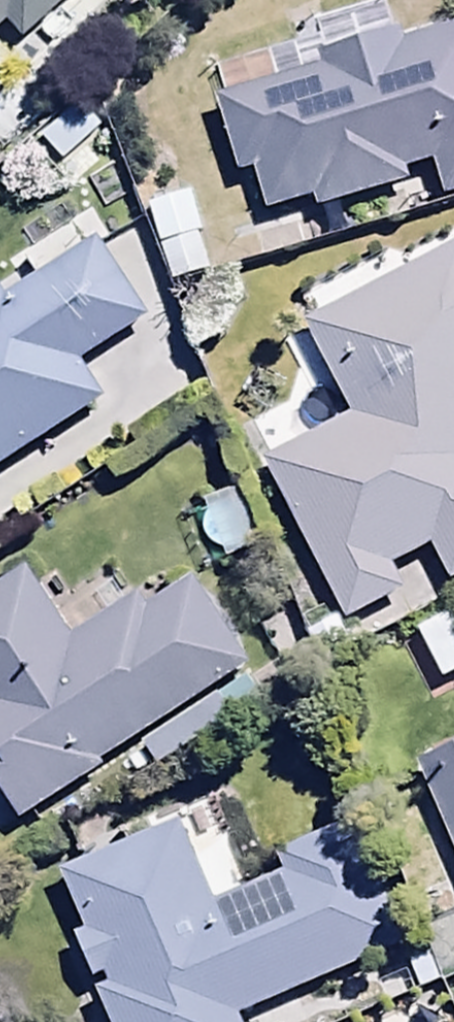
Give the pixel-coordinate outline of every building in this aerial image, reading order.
[(3,29),(17,44),(65,0),(0,0),(0,31),(3,29)] [(317,68),(208,98),(230,178),(251,172),(262,212),(306,200),(309,210),(401,184),(398,174),(429,165),(437,197),(453,193),(453,23),(392,40),(390,33),(313,54),(317,68)] [(56,165),(98,128),(75,102),(32,139),(56,165)] [(192,236),(149,249),(164,297),(207,283),(192,236)] [(102,404),(75,360),(141,319),(95,244),(0,302),(0,468),(102,404)] [(298,319),(342,415),(257,454),(335,618),(399,587),(389,566),(425,549),(441,583),(453,577),(453,246),(298,319)] [(243,661),(188,577),(134,612),(125,599),(67,637),(20,565),(0,579),(0,794),(16,818),(101,762),(98,757),(243,661)] [(405,764),(453,868),(453,740),(405,764)] [(175,821),(53,873),(80,936),(62,944),(85,998),(95,993),(107,1021),(239,1021),(237,1016),(391,950),(338,826),(270,855),(279,875),(238,892),(218,843),(189,855),(175,821)]
